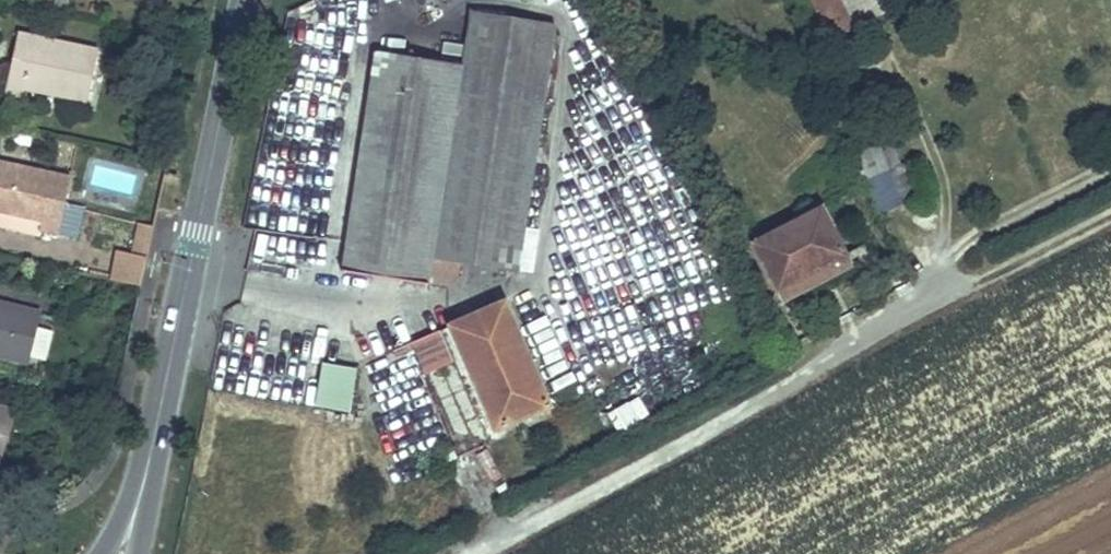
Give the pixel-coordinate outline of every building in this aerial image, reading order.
[(68,0),(54,0),(53,7),(66,10),(68,0)] [(875,0),(814,0),(842,56),(869,43),(859,24),(881,13),(875,0)] [(518,268),(555,27),(471,14),(462,68),(376,54),(374,55),(342,270),(343,271),(428,284),(432,258),(517,270),(518,268)] [(86,101),(97,51),(18,34),(5,96),(22,100),(26,87),(86,101)] [(922,195),(908,164),(901,167),(890,142),(855,157),(880,212),(922,195)] [(70,179),(0,163),(0,227),(40,236),(41,231),(57,235),(63,206),(70,179)] [(76,239),(79,224),(66,221),(69,207),(63,206),(57,235),(76,239)] [(79,224),(82,211),(69,207),(66,221),(79,224)] [(847,257),(822,211),(821,209),(815,212),(752,244),(752,246),(777,292),(779,291),(846,257),(847,257)] [(131,253),(147,256),(152,228),(136,226),(131,253)] [(148,258),(118,252),(112,280),(142,287),(148,258)] [(785,301),(823,281),(851,266),(851,265),(847,257),(846,257),(779,291),(784,301),(785,301)] [(548,405),(504,303),(451,327),(495,428),(548,405)] [(41,316),(0,305),(0,357),(28,364),(41,316)] [(553,415),(548,405),(495,428),(451,327),(440,331),(490,444),(491,443),(553,415)] [(347,416),(355,371),(321,365),(313,410),(347,416)] [(605,413),(615,435),(648,421),(638,399),(605,413)] [(16,414),(0,409),(0,461),(16,414)]
